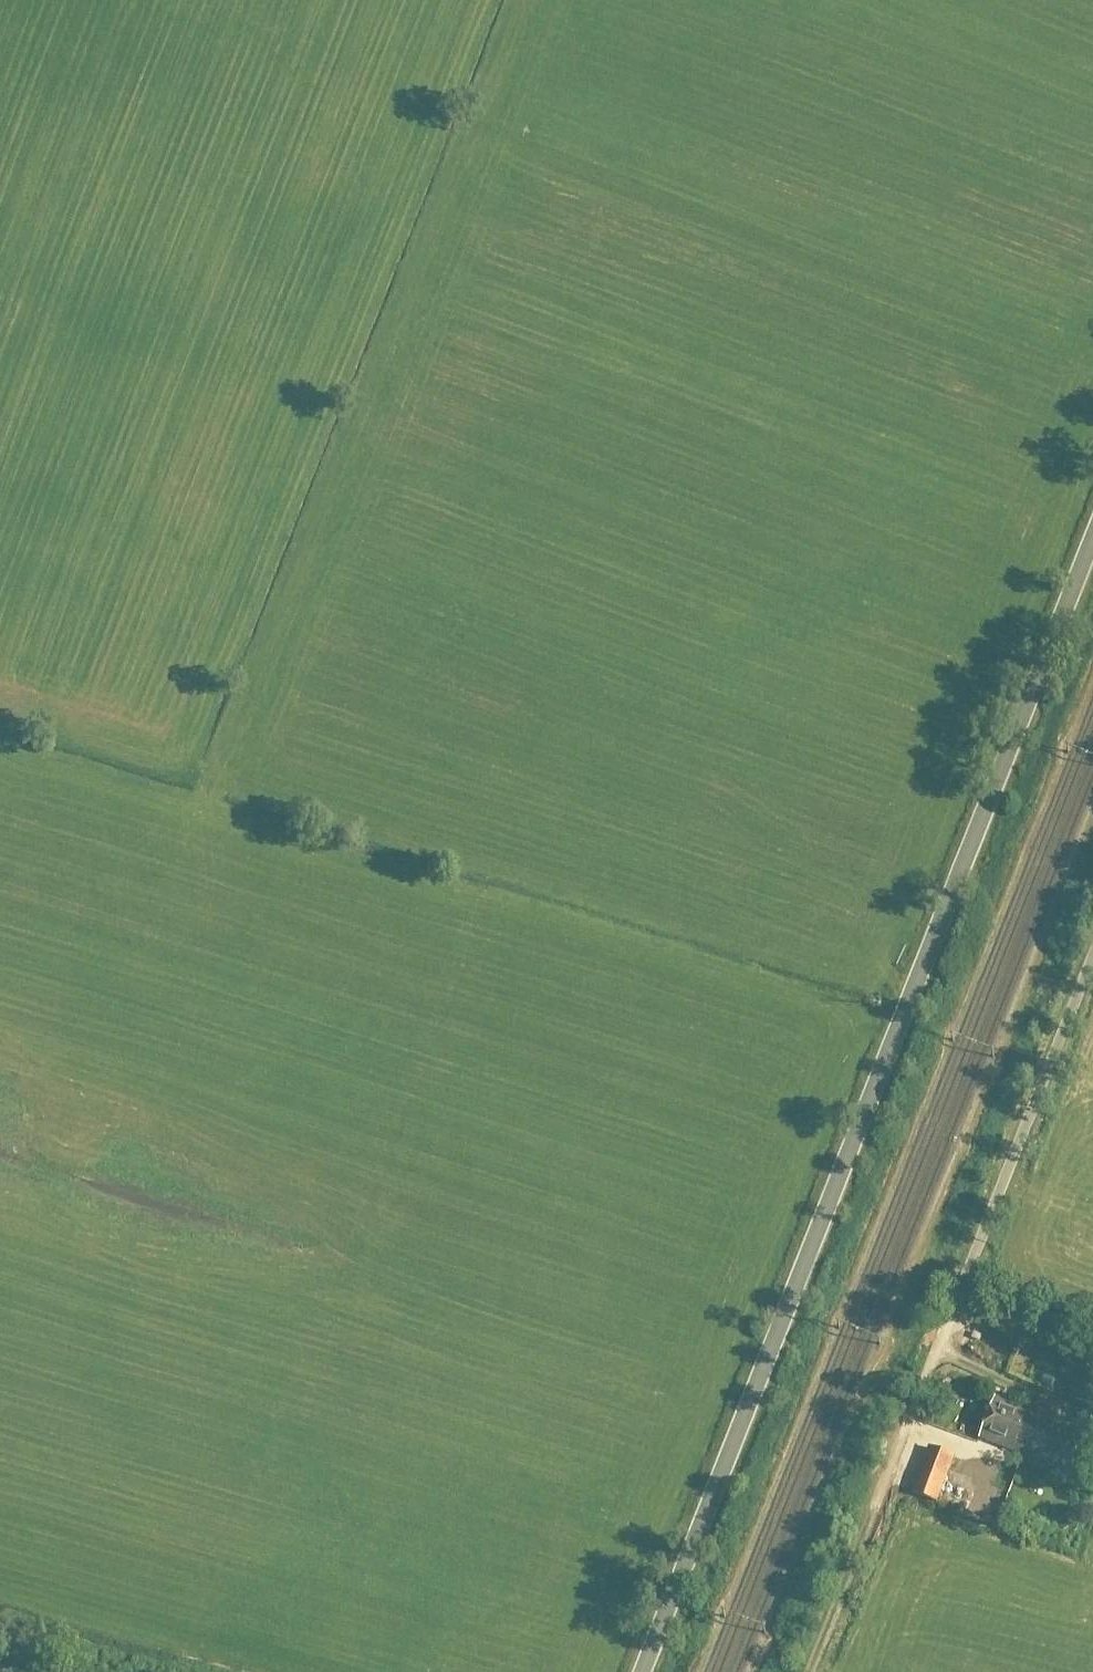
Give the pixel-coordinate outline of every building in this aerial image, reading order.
[(1022,1458),(1037,1418),(993,1401),(978,1441),(1022,1458)] [(1037,1418),(1022,1458),(1065,1474),(1080,1434),(1037,1418)] [(934,1505),(952,1460),(927,1450),(909,1495),(934,1505)]
